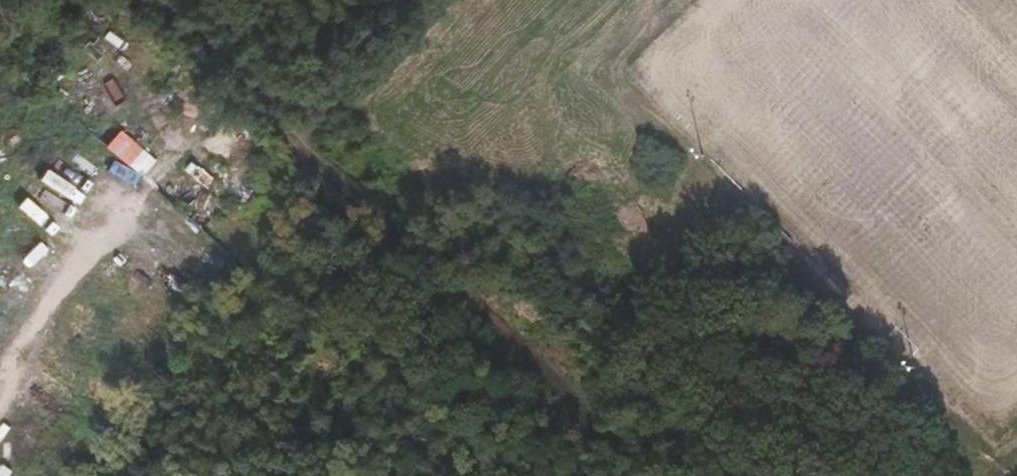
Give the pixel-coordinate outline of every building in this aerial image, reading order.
[(104,149),(116,159),(107,169),(129,188),(153,161),(119,131),(104,149)] [(12,473),(0,467),(0,475),(10,475),(12,473)]
